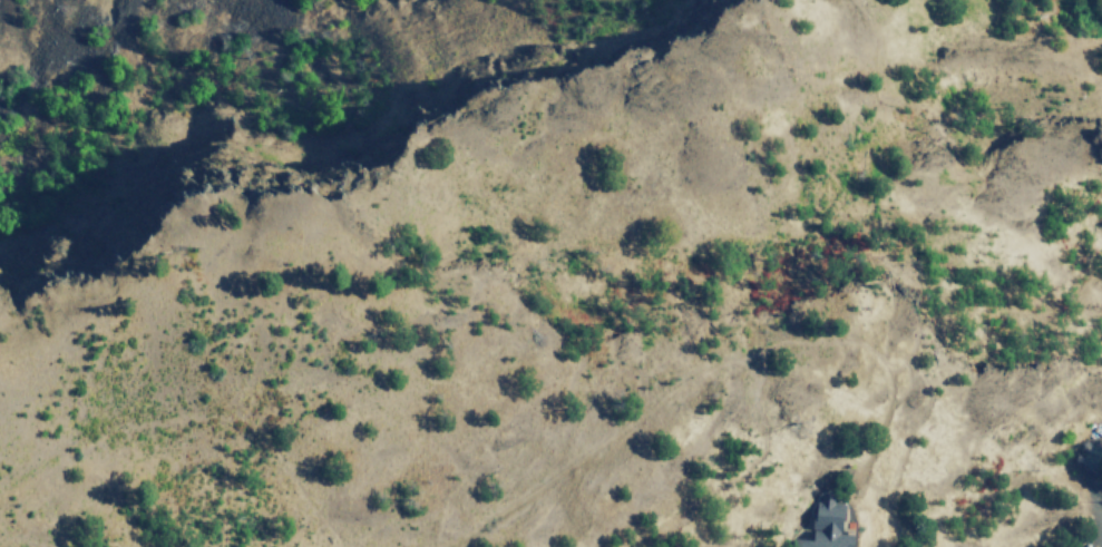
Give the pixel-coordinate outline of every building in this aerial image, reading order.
[(1096,472),(1101,460),(1101,451),(1088,443),(1077,463),(1096,472)] [(842,505),(831,504),(831,496),(816,494),(810,540),(794,539),(794,546),(850,546),(851,535),(839,534),(842,505)]
